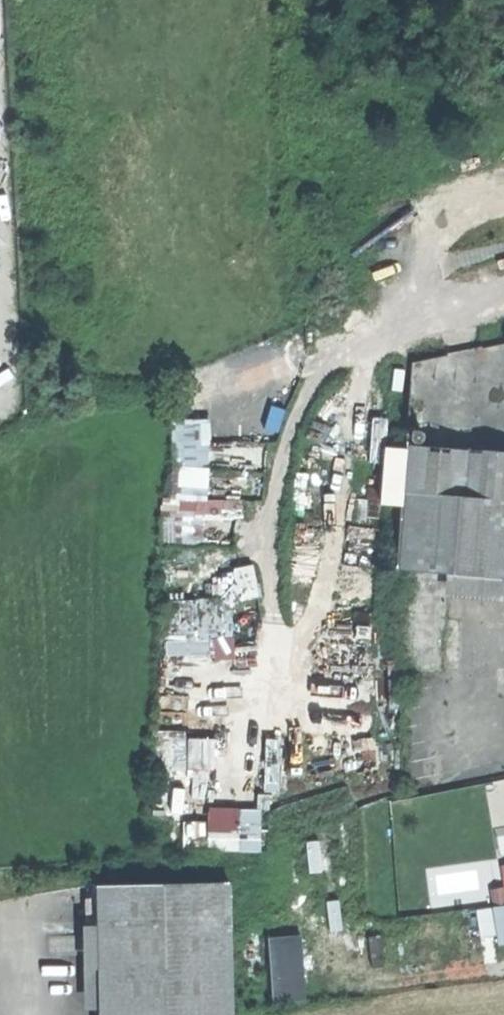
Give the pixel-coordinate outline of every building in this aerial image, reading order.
[(412,367),(400,501),(468,504),(471,452),(477,353),(412,367)] [(174,420),(176,496),(210,495),(208,419),(174,420)] [(471,452),(468,504),(503,505),(503,454),(471,452)] [(198,499),(198,514),(243,513),(243,499),(198,499)] [(400,501),(398,551),(466,554),(468,504),(400,501)] [(466,554),(485,554),(485,578),(503,578),(503,505),(468,504),(466,554)] [(398,551),(397,575),(485,578),(485,554),(466,554),(398,551)] [(234,654),(234,632),(217,633),(216,610),(201,611),(201,628),(165,629),(166,656),(234,654)] [(208,851),(263,849),(262,806),(207,808),(208,851)] [(101,1014),(232,1014),(229,884),(98,887),(101,1014)] [(267,936),(272,1001),(307,999),(302,933),(267,936)]
